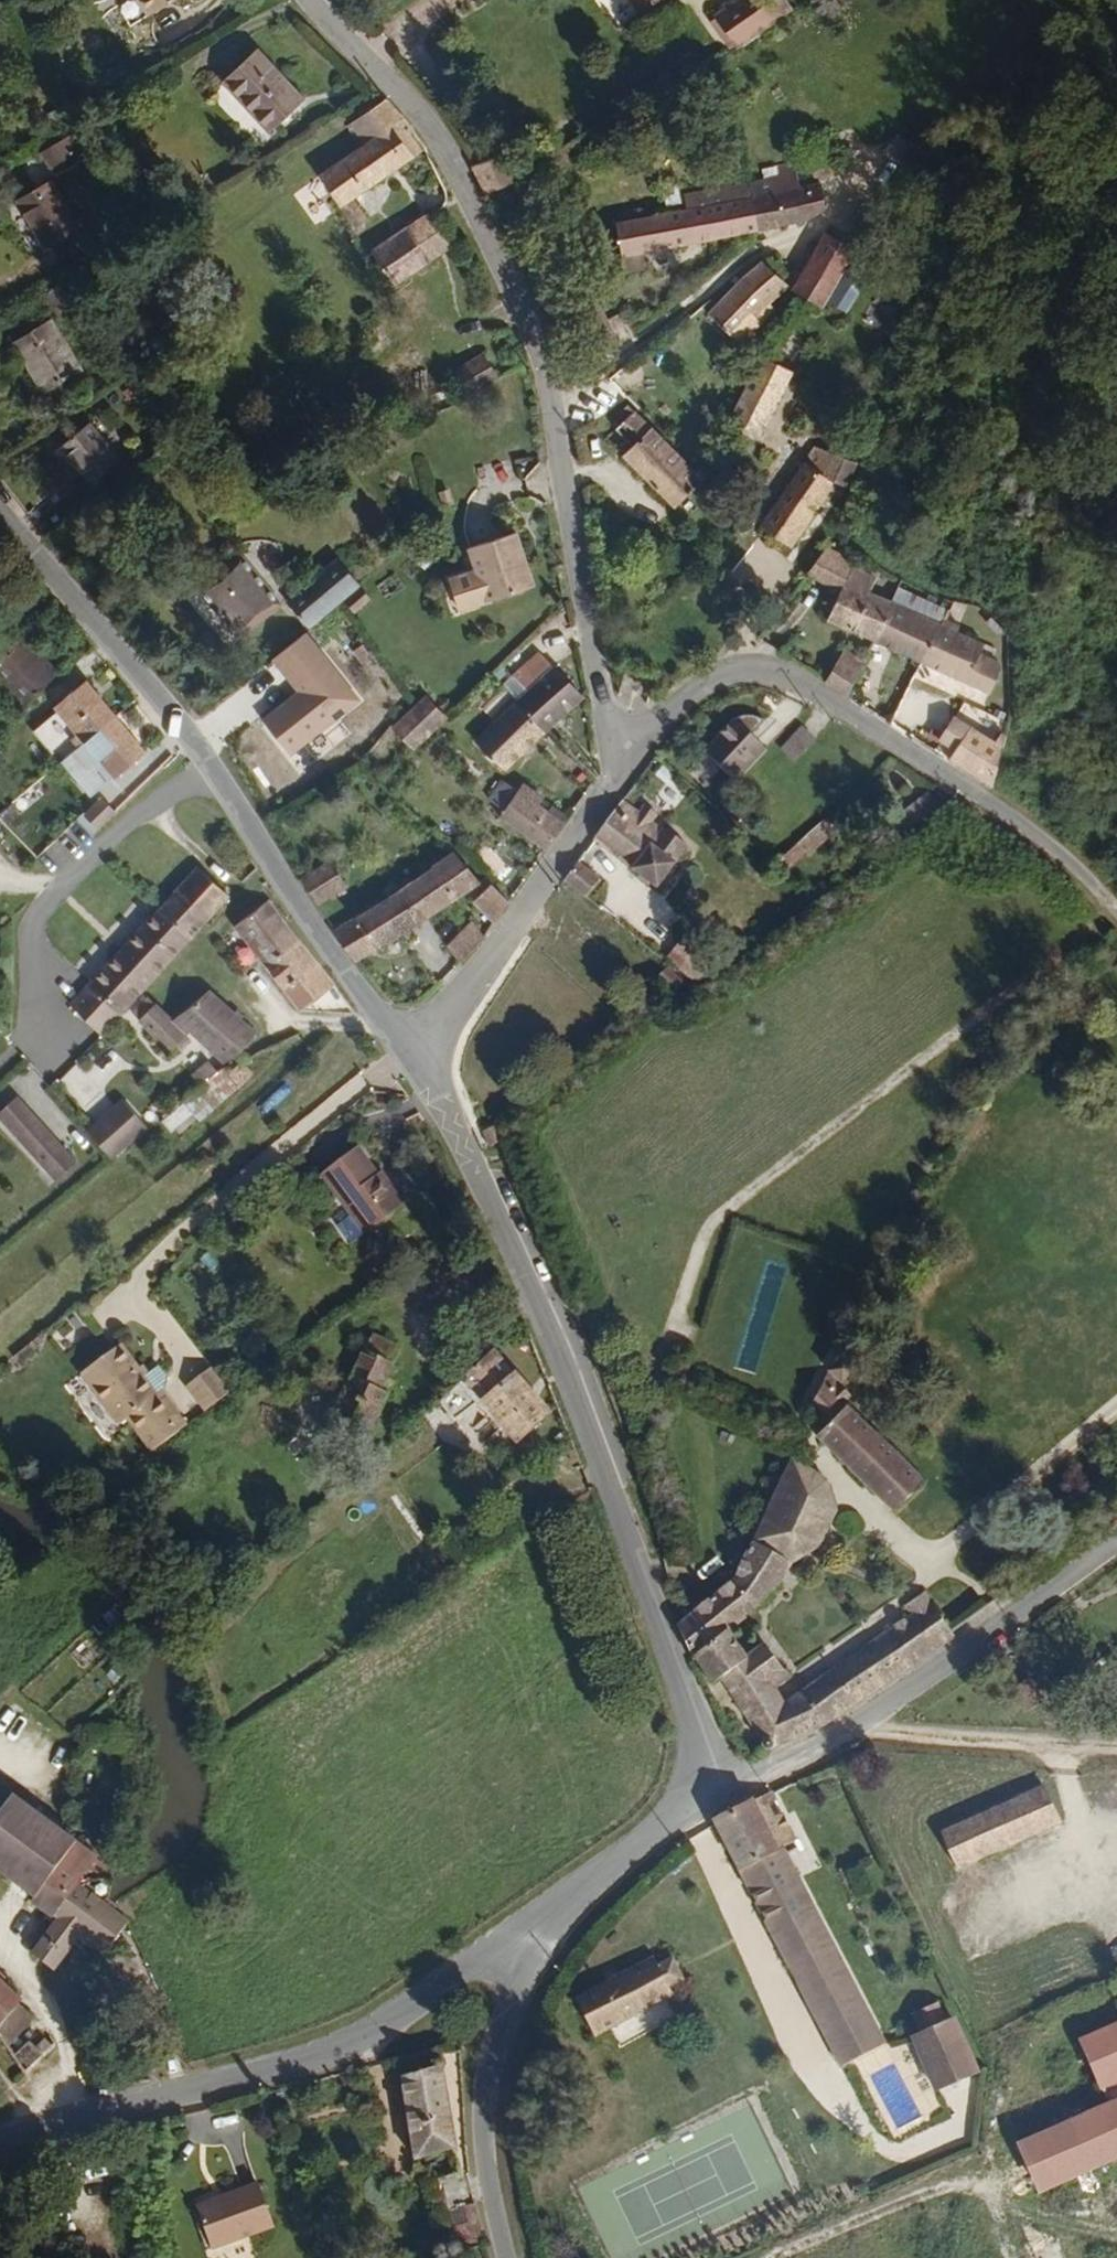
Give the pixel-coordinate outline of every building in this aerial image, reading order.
[(152,8),(164,0),(147,0),(152,8)] [(782,0),(725,0),(706,11),(726,43),(785,6),(782,0)] [(267,48),(232,75),(270,124),(305,98),(267,48)] [(346,133),(357,150),(310,182),(342,231),(355,222),(341,201),(416,150),(390,103),(346,133)] [(84,117),(71,125),(81,141),(94,133),(84,117)] [(81,141),(71,125),(48,139),(57,156),(81,141)] [(831,145),(810,155),(822,175),(842,164),(831,145)] [(487,153),(468,165),(483,191),(512,173),(496,148),(487,153)] [(746,189),(738,192),(751,226),(803,207),(820,195),(813,175),(798,178),(788,153),(752,165),(755,174),(743,178),(746,189)] [(59,170),(24,191),(54,237),(64,231),(86,217),(59,170)] [(738,192),(610,228),(621,263),(640,257),(751,226),(738,192)] [(438,197),(408,217),(431,253),(461,233),(438,197)] [(86,217),(64,231),(75,250),(98,236),(86,217)] [(375,220),(362,229),(393,278),(431,253),(408,217),(383,233),(375,220)] [(820,229),(802,269),(793,287),(825,305),(852,246),(820,229)] [(640,257),(621,263),(625,276),(644,270),(640,257)] [(726,275),(697,314),(737,342),(766,301),(761,299),(774,277),(748,259),(734,280),(726,275)] [(786,261),(781,270),(793,287),(802,269),(786,261)] [(66,276),(45,290),(57,307),(77,293),(66,276)] [(48,316),(13,337),(25,357),(28,354),(46,382),(76,363),(48,316)] [(618,337),(602,316),(579,334),(596,355),(618,337)] [(803,361),(766,343),(726,420),(735,425),(728,439),(742,446),(749,433),(762,439),(803,361)] [(25,357),(17,362),(34,390),(46,382),(28,354),(25,357)] [(629,433),(615,446),(669,506),(695,482),(633,412),(619,420),(629,433)] [(86,425),(57,446),(87,486),(115,465),(86,425)] [(848,460),(822,443),(759,514),(781,536),(788,533),(821,496),(829,498),(848,460)] [(517,535),(471,548),(477,569),(450,578),(462,611),(529,591),(520,558),(524,556),(517,535)] [(381,568),(355,541),(307,589),(332,615),(381,568)] [(764,541),(736,561),(755,587),(783,567),(764,541)] [(255,548),(217,582),(259,626),(296,591),(255,548)] [(841,578),(864,589),(843,623),(895,650),(918,608),(919,606),(895,594),(901,583),(868,569),(854,564),(841,578)] [(971,633),(945,620),(918,608),(895,650),(944,675),(971,633)] [(979,620),(953,608),(945,620),(971,633),(979,620)] [(308,631),(272,658),(299,693),(265,720),(291,752),(362,696),(308,631)] [(988,640),(971,633),(944,675),(980,693),(998,662),(981,654),(988,640)] [(0,663),(0,677),(28,707),(66,672),(30,635),(0,663)] [(540,668),(552,681),(532,698),(565,733),(607,695),(564,646),(540,668)] [(865,663),(842,651),(824,684),(847,696),(865,663)] [(552,681),(540,668),(521,685),(532,698),(552,681)] [(82,680),(50,704),(73,735),(67,739),(73,748),(78,744),(101,774),(133,750),(82,680)] [(487,711),(503,728),(480,750),(509,782),(565,733),(532,698),(521,685),(517,682),(487,711)] [(441,692),(422,710),(403,728),(431,757),(469,719),(441,692)] [(952,712),(936,733),(953,745),(948,752),(992,782),(996,743),(952,712)] [(737,718),(707,750),(736,779),(764,749),(750,734),(764,717),(758,714),(752,713),(745,714),(737,718)] [(817,740),(802,725),(779,749),(792,764),(817,740)] [(1,726),(0,727),(0,758),(16,742),(1,726)] [(489,801),(505,809),(515,787),(499,779),(489,801)] [(521,793),(505,809),(551,855),(567,836),(549,820),(555,814),(540,798),(533,804),(521,793)] [(928,793),(904,813),(916,827),(940,807),(928,793)] [(101,796),(78,820),(92,834),(116,809),(101,796)] [(624,800),(598,829),(629,858),(624,863),(656,891),(686,859),(624,800)] [(791,866),(835,835),(826,823),(782,854),(791,866)] [(474,864),(447,836),(332,921),(352,953),(458,876),(474,864)] [(589,854),(566,878),(599,909),(621,884),(589,854)] [(324,857),(303,872),(316,895),(339,879),(324,857)] [(474,864),(458,876),(474,894),(490,880),(474,864)] [(229,910),(202,880),(157,921),(184,950),(223,915),(229,910)] [(490,880),(474,894),(495,915),(510,901),(490,880)] [(278,906),(243,937),(264,960),(280,978),(313,948),(282,913),(278,906)] [(479,931),(461,912),(432,937),(451,958),(479,931)] [(184,950),(157,921),(82,987),(95,1002),(109,1017),(132,996),(165,967),(184,950)] [(683,939),(667,958),(696,982),(711,963),(683,939)] [(313,948),(280,978),(312,1013),(347,986),(313,948)] [(223,979),(179,1019),(218,1062),(237,1046),(242,1051),(269,1028),(223,979)] [(95,1002),(82,987),(62,1006),(75,1021),(95,1002)] [(149,1000),(125,1022),(169,1069),(194,1047),(149,1000)] [(242,1051),(237,1046),(218,1062),(223,1068),(242,1051)] [(211,1056),(190,1075),(218,1107),(239,1089),(211,1056)] [(196,1096),(161,1120),(174,1139),(208,1115),(196,1096)] [(0,1115),(0,1116),(59,1178),(78,1159),(20,1099),(0,1115)] [(128,1112),(98,1140),(122,1166),(152,1138),(128,1112)] [(493,1123),(482,1127),(489,1145),(500,1141),(493,1123)] [(362,1144),(325,1172),(370,1230),(409,1201),(387,1170),(383,1173),(362,1144)] [(349,1216),(337,1225),(350,1245),(363,1236),(349,1216)] [(403,1348),(382,1333),(323,1413),(354,1434),(385,1393),(375,1387),(403,1348)] [(116,1350),(77,1379),(114,1430),(122,1425),(145,1456),(176,1434),(152,1404),(157,1401),(159,1399),(162,1385),(153,1374),(139,1384),(116,1350)] [(486,1360),(458,1385),(518,1446),(544,1420),(486,1360)] [(217,1365),(193,1383),(212,1407),(236,1390),(217,1365)] [(838,1435),(826,1446),(889,1510),(917,1483),(858,1425),(865,1418),(844,1396),(860,1381),(849,1368),(834,1381),(831,1377),(818,1412),(838,1435)] [(451,1391),(433,1407),(456,1430),(474,1414),(451,1391)] [(157,1401),(152,1404),(176,1434),(180,1431),(157,1401)] [(793,1469),(783,1498),(729,1585),(705,1596),(677,1609),(703,1694),(716,1699),(743,1763),(950,1641),(939,1596),(922,1603),(916,1605),(917,1620),(766,1701),(758,1681),(770,1675),(753,1636),(731,1645),(724,1630),(794,1600),(811,1572),(832,1550),(845,1508),(828,1482),(793,1469)] [(19,1894),(13,1902),(20,1907),(26,1899),(52,1918),(28,1953),(48,1967),(75,1927),(81,1931),(88,1936),(114,1953),(136,1920),(114,1906),(106,1900),(100,1896),(85,1886),(104,1858),(0,1785),(0,1880),(19,1894)] [(1036,1825),(1020,1789),(919,1833),(936,1870),(1036,1825)] [(773,1806),(716,1827),(770,1947),(806,1930),(774,1857),(791,1850),(773,1806)] [(806,1930),(770,1947),(829,2078),(864,2062),(806,1930)] [(654,1959),(581,2003),(605,2038),(676,1993),(668,1980),(677,1973),(668,1959),(658,1965),(654,1959)] [(1,2026),(22,1993),(0,1978),(0,2025),(1,2026)] [(42,2007),(22,1993),(1,2026),(0,2032),(15,2049),(42,2007)] [(1066,2042),(1096,2104),(1003,2147),(1025,2192),(1116,2149),(1116,2018),(1066,2042)] [(911,2049),(902,2053),(928,2102),(964,2084),(943,2034),(934,2038),(925,2020),(903,2032),(911,2049)] [(37,2050),(32,2046),(23,2060),(33,2072),(52,2045),(45,2039),(37,2050)] [(437,2066),(399,2069),(405,2152),(442,2150),(437,2066)] [(256,2183),(195,2209),(209,2249),(273,2222),(256,2183)] [(451,2192),(461,2244),(485,2240),(478,2202),(463,2205),(461,2191),(451,2192)] [(417,2210),(437,2257),(460,2257),(464,2257),(442,2200),(417,2210)]
